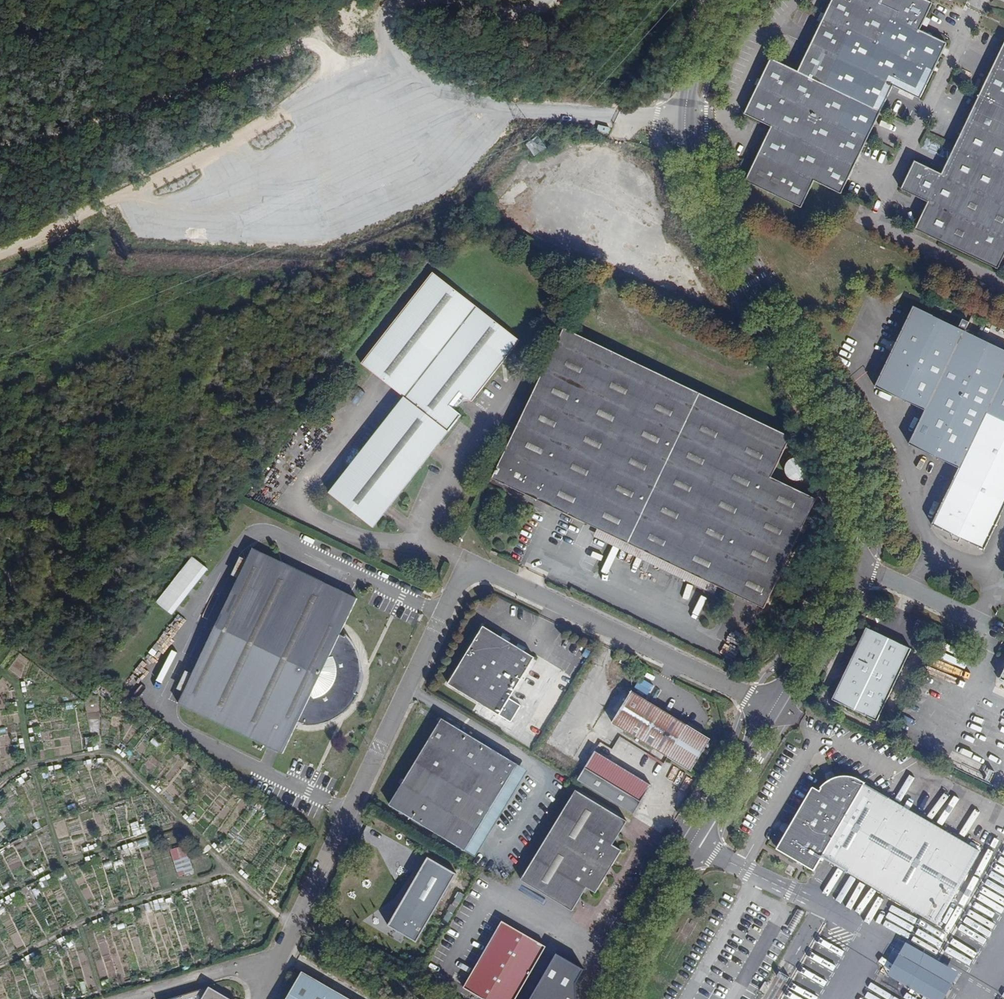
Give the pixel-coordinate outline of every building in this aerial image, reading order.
[(927,0),(832,0),(799,69),(771,56),(744,112),(771,125),(745,180),(801,206),(814,179),(841,193),(893,85),(919,98),(946,42),(919,30),(932,2),(927,0)] [(942,173),(913,160),(900,188),(928,201),(914,228),(997,268),(1003,254),(1003,42),(942,173)] [(340,481),(391,505),(460,416),(454,411),(461,401),(469,400),(472,402),(477,396),(475,393),(479,387),(483,387),(488,381),(487,377),(491,372),(495,372),(499,366),(498,362),(502,357),(506,357),(519,341),(431,273),(361,365),(403,398),(340,481)] [(913,305),(895,343),(891,344),(892,349),(874,386),(895,396),(895,395),(924,410),(908,443),(958,466),(931,524),(951,533),(961,538),(984,549),(1003,508),(1003,351),(964,331),(969,322),(962,319),(958,328),(932,316),(933,315),(913,305)] [(790,436),(563,328),(492,477),(583,521),(718,586),(764,608),(816,498),(771,476),(790,436)] [(502,357),(498,362),(499,366),(506,357),(502,357)] [(477,396),(483,387),(479,387),(475,393),(477,396)] [(783,475),(801,483),(808,465),(790,458),(783,475)] [(329,495),(373,529),(391,505),(340,481),(329,495)] [(718,586),(583,521),(579,530),(714,594),(718,586)] [(954,540),(960,543),(961,538),(951,533),(954,540)] [(322,582),(252,549),(247,560),(238,578),(191,674),(183,691),(177,703),(282,754),(297,721),(302,723),(301,724),(307,725),(312,725),(318,724),(324,723),(332,720),(335,718),(338,717),(342,714),(344,712),(347,709),(351,705),(354,702),(356,697),(357,694),(355,692),(353,691),(355,685),(356,681),(357,676),(358,671),(357,664),(356,657),(358,656),(357,651),(355,646),(352,640),(348,636),(345,633),(344,636),(339,634),(357,598),(335,588),(333,593),(320,586),(322,582)] [(238,578),(247,560),(239,556),(230,574),(238,578)] [(207,568),(193,557),(157,604),(171,615),(207,568)] [(335,588),(322,582),(320,586),(333,593),(335,588)] [(500,637),(483,626),(448,683),(510,721),(520,704),(509,697),(533,657),(523,651),(515,646),(507,641),(500,637)] [(915,651),(869,626),(830,694),(876,720),(915,651)] [(525,647),(517,642),(515,646),(523,651),(525,647)] [(631,659),(622,654),(619,662),(628,666),(631,659)] [(185,670),(176,688),(183,691),(191,674),(185,670)] [(687,724),(631,690),(611,723),(690,771),(710,738),(699,731),(687,724)] [(517,765),(441,719),(389,804),(465,851),(517,765)] [(701,729),(688,721),(687,724),(699,731),(701,729)] [(651,785),(595,752),(577,781),(633,814),(651,785)] [(517,765),(465,851),(475,858),(527,772),(517,765)] [(864,783),(856,782),(848,782),(842,783),(836,784),(827,785),(820,787),(819,788),(820,789),(819,792),(814,789),(778,849),(813,870),(821,856),(937,924),(980,851),(864,783)] [(628,823),(577,791),(522,881),(573,912),(587,889),(596,894),(622,851),(614,846),(628,823)] [(178,876),(193,872),(187,855),(173,860),(178,876)] [(455,874),(428,858),(388,924),(415,940),(455,874)] [(972,901),(952,932),(977,948),(998,917),(972,901)] [(502,921),(464,987),(485,998),(515,998),(546,946),(502,921)] [(905,942),(887,973),(932,998),(942,998),(958,972),(905,942)] [(556,953),(530,998),(575,998),(575,981),(583,969),(556,953)] [(303,971),(287,998),(350,998),(303,971)] [(681,992),(667,984),(658,998),(677,998),(681,992)] [(172,998),(229,998),(209,988),(172,998)]
